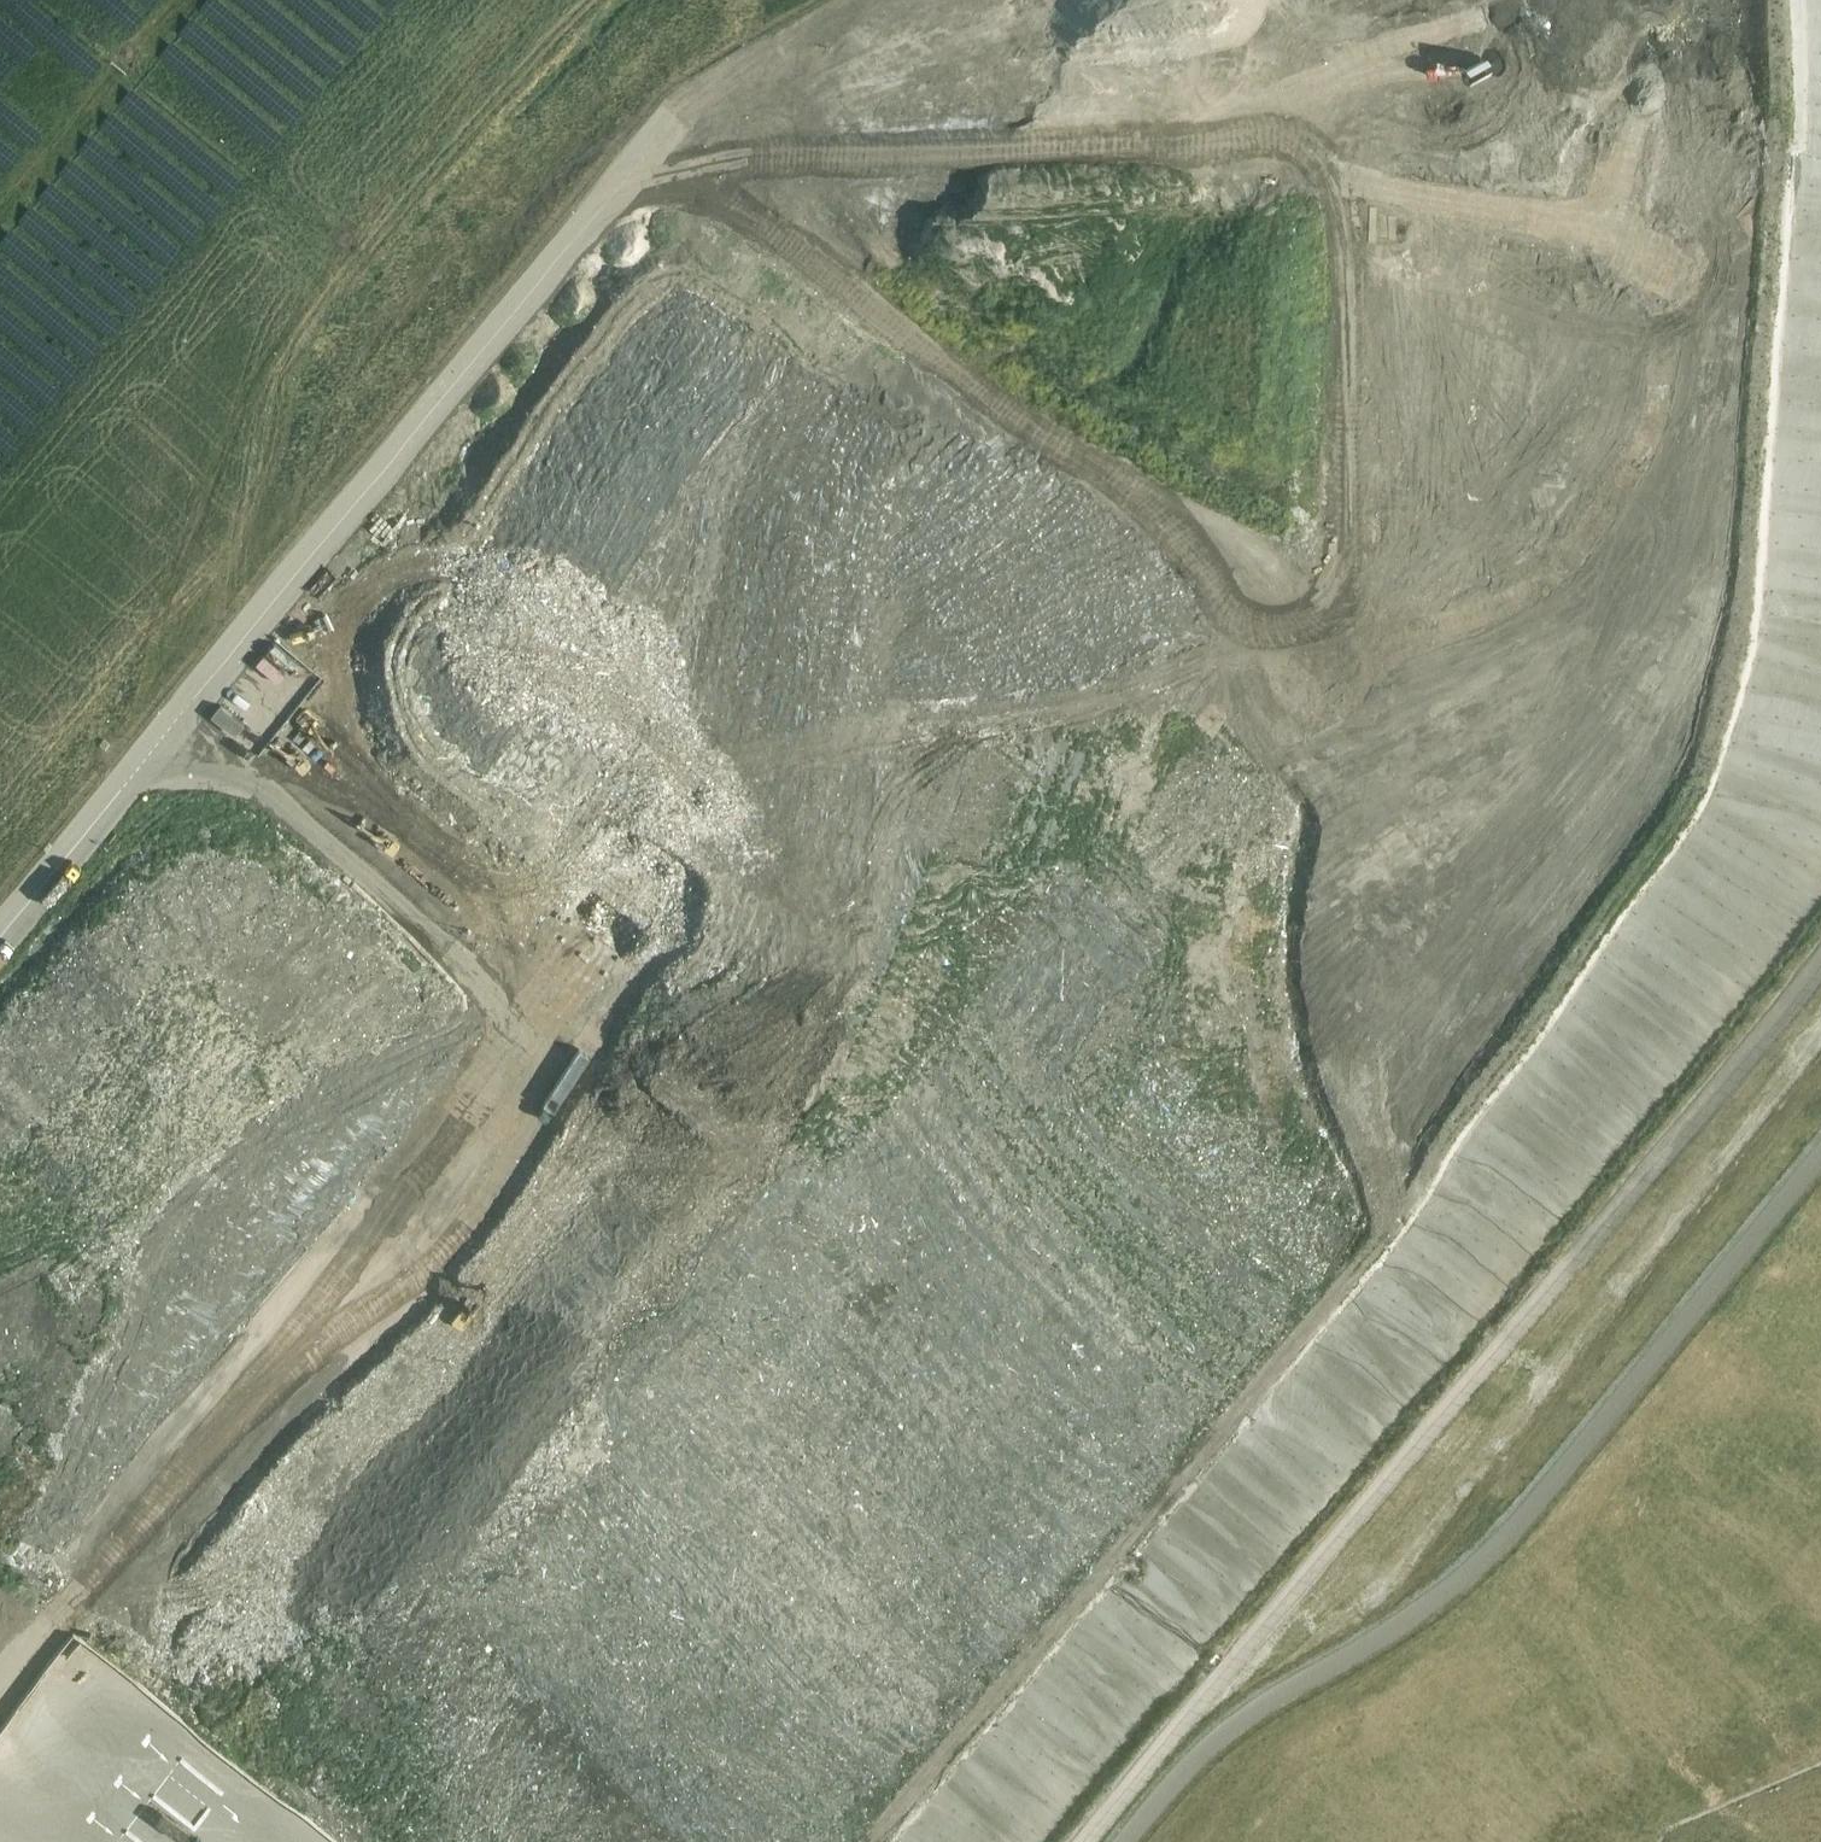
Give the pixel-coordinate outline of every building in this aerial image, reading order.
[(1248,676),(1257,697),(1269,692),(1260,671),(1248,676)]
